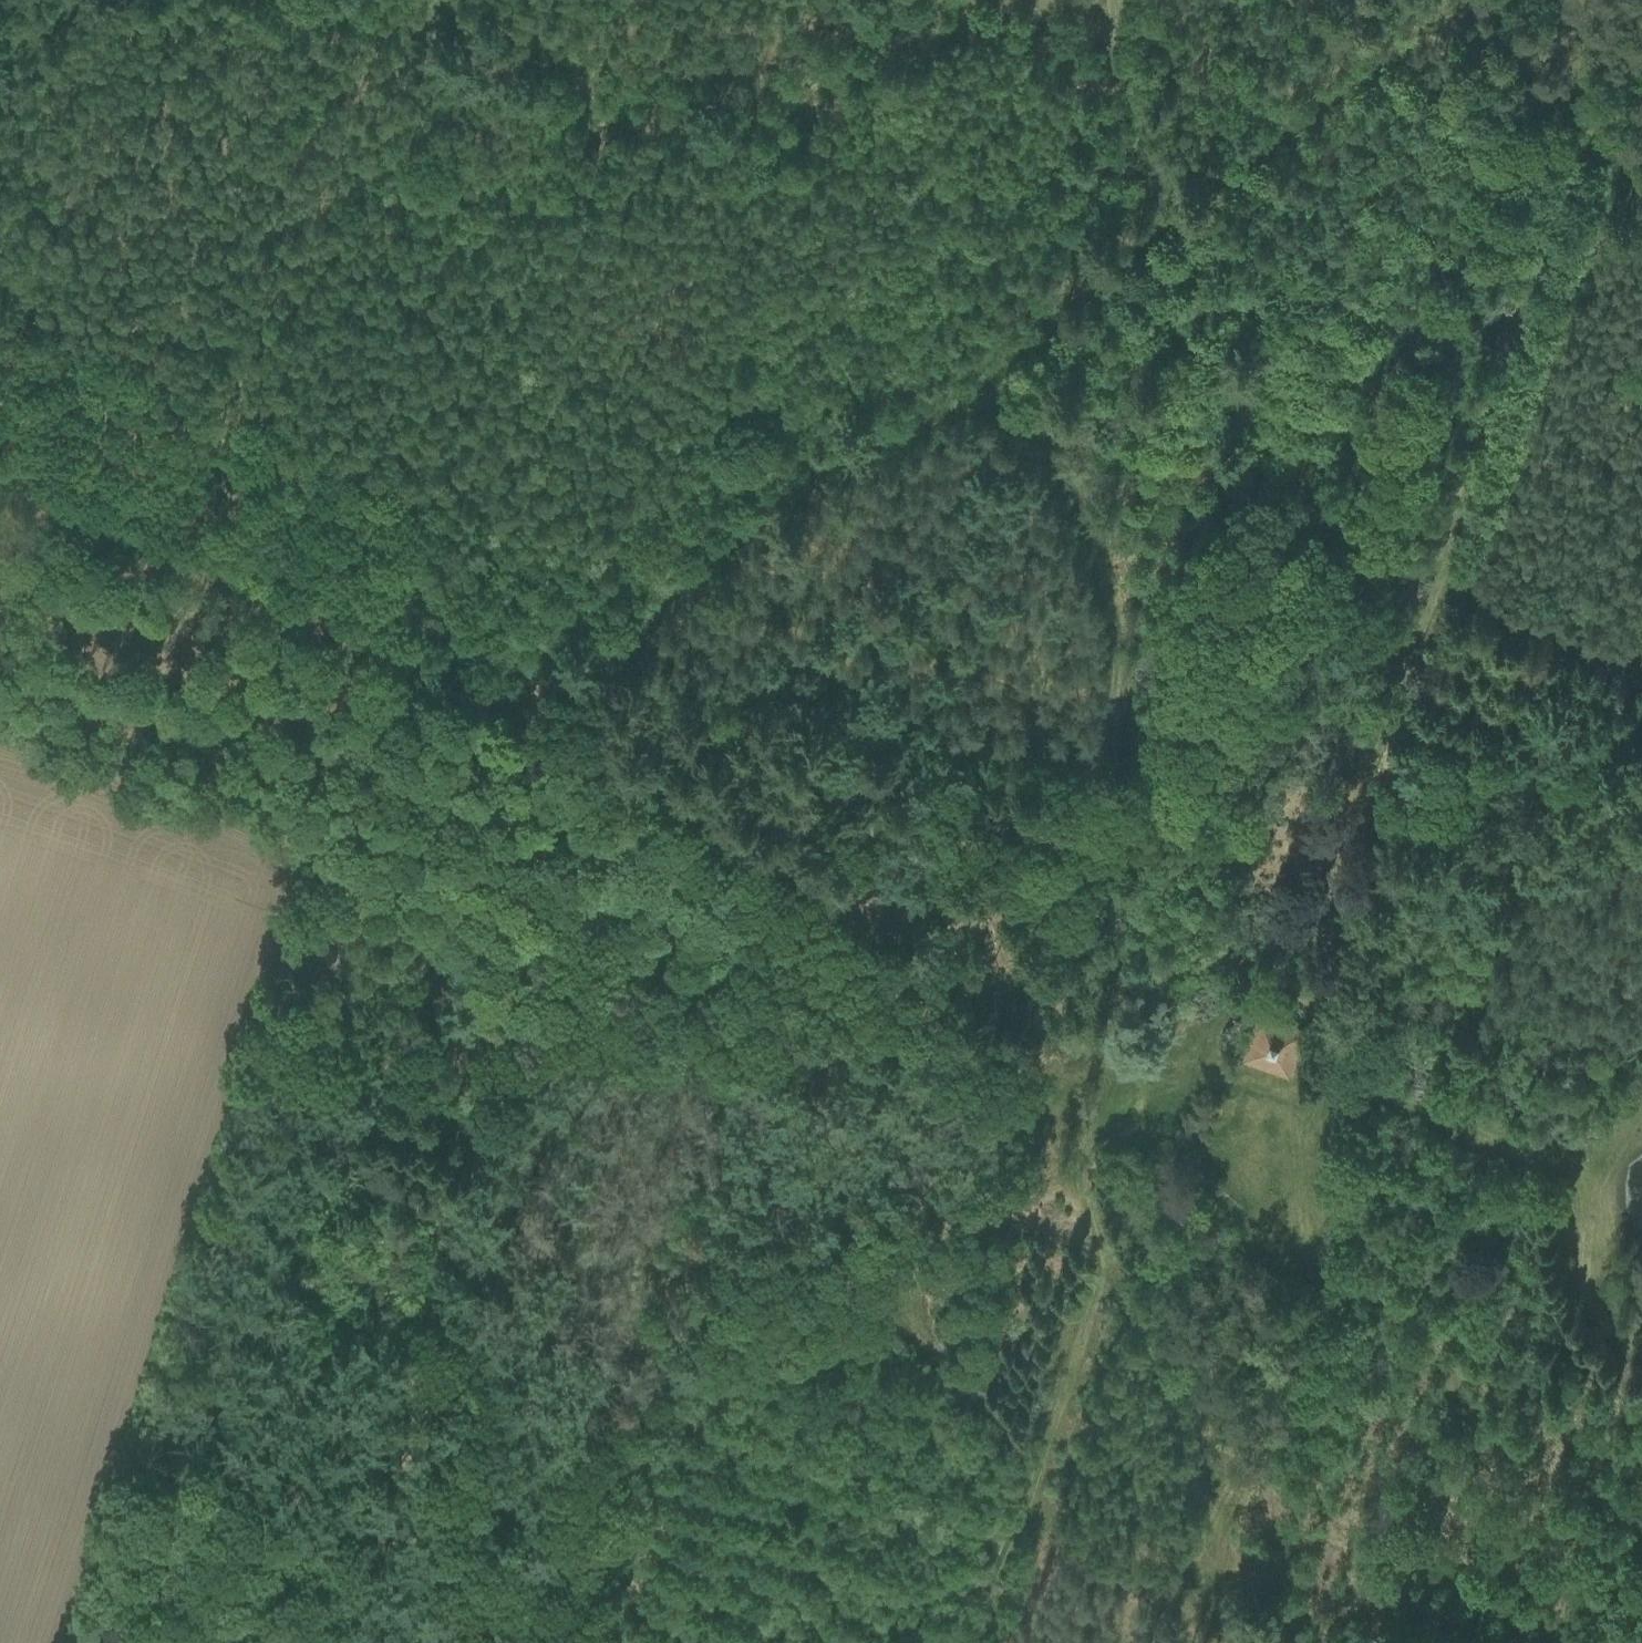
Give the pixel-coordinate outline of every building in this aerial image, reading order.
[(1306,1030),(1274,1019),(1261,1059),(1292,1070),(1306,1030)]
